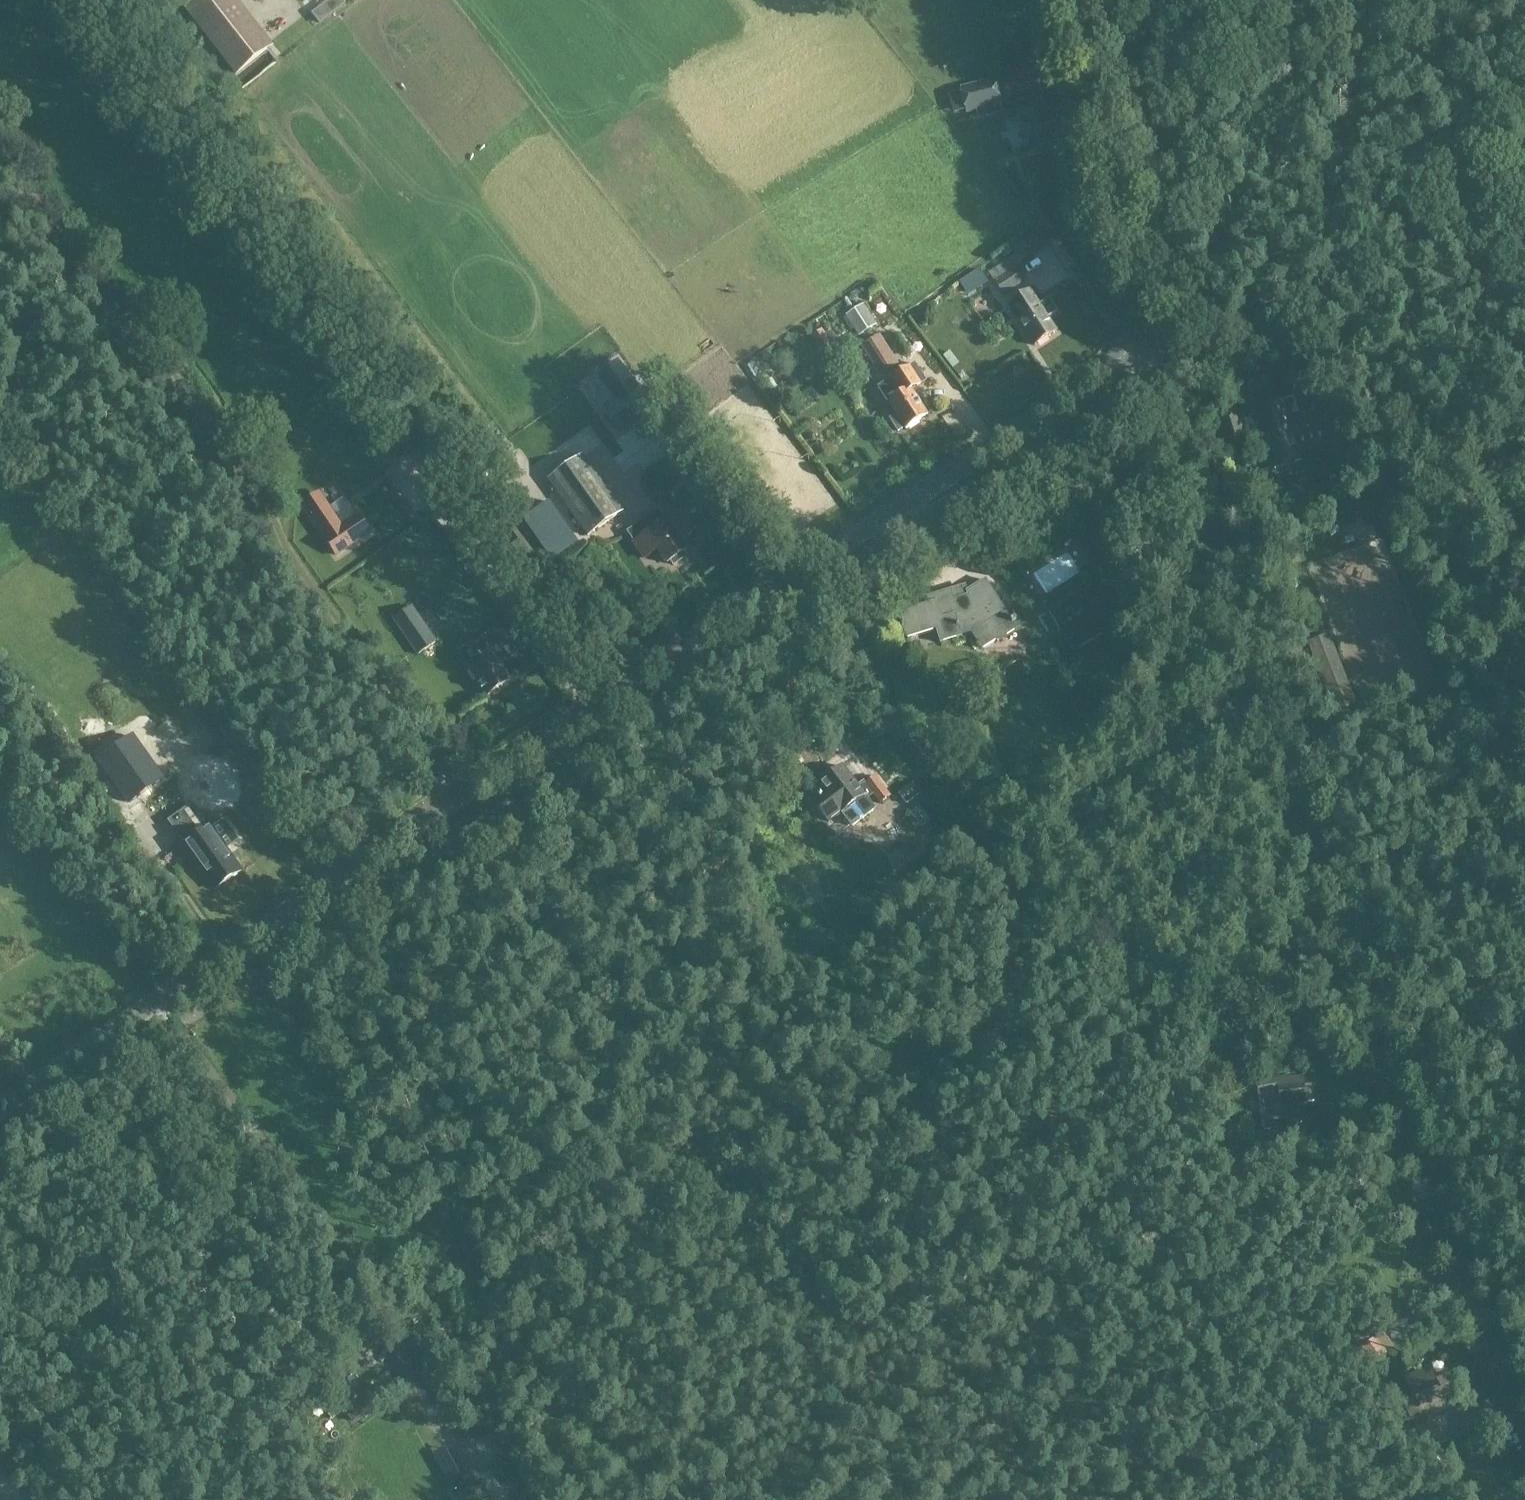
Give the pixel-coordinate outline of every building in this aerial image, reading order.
[(238,0),(197,0),(185,9),(236,76),(274,47),(238,0)] [(343,0),(331,0),(313,14),(321,24),(346,4),(343,0)] [(995,80),(960,89),(967,116),(1002,107),(995,80)] [(1029,154),(1063,146),(1055,115),(1045,117),(1042,104),(1018,111),(1029,154)] [(1004,144),(998,118),(987,120),(993,146),(1004,144)] [(1028,249),(990,274),(1004,296),(1031,278),(1023,266),(1035,259),(1028,249)] [(984,274),(965,283),(971,295),(990,286),(984,274)] [(1009,306),(1018,320),(1035,347),(1057,333),(1048,319),(1058,313),(1050,299),(1041,305),(1032,291),(1009,306)] [(878,327),(865,306),(847,317),(847,318),(844,320),(849,329),(853,327),(860,338),(878,327)] [(881,336),(862,348),(880,377),(900,365),(881,336)] [(648,409),(616,363),(598,376),(618,404),(603,414),(615,432),(648,409)] [(916,365),(890,381),(900,397),(889,403),(897,415),(890,420),(898,433),(906,429),(906,430),(928,416),(913,391),(927,382),(916,365)] [(1303,460),(1297,441),(1324,432),(1326,438),(1341,433),(1332,405),(1299,415),(1294,399),(1285,402),(1256,411),(1219,423),(1227,448),(1263,437),(1274,470),(1303,460)] [(642,439),(654,430),(646,420),(635,428),(642,439)] [(593,432),(577,442),(589,462),(606,451),(593,432)] [(623,512),(584,455),(548,480),(570,511),(588,536),(623,512)] [(678,466),(683,472),(697,462),(692,456),(678,466)] [(550,503),(524,520),(552,562),(578,544),(550,503)] [(319,511),(310,516),(324,536),(337,556),(354,545),(370,534),(359,517),(343,528),(335,517),(327,505),(319,511)] [(667,522),(659,510),(628,533),(646,559),(658,550),(668,564),(673,561),(676,564),(685,557),(683,554),(688,551),(680,540),(696,529),(684,511),(667,522)] [(403,558),(438,608),(448,601),(457,616),(468,609),(458,594),(468,587),(434,537),(403,558)] [(1072,567),(1055,577),(1063,591),(1080,581),(1072,567)] [(941,643),(973,634),(983,649),(1018,630),(986,581),(968,593),(969,597),(955,601),(952,592),(929,599),(931,605),(900,615),(907,639),(937,630),(941,643)] [(437,642),(413,606),(394,619),(418,655),(437,642)] [(1330,619),(1330,630),(1346,629),(1346,619),(1330,619)] [(474,642),(484,657),(469,667),(489,697),(512,682),(500,666),(519,654),(501,625),(474,642)] [(1353,716),(1323,638),(1310,643),(1340,722),(1353,716)] [(901,751),(926,774),(940,760),(916,736),(914,739),(893,719),(883,729),(904,749),(901,751)] [(100,760),(131,803),(163,779),(133,737),(100,760)] [(896,804),(892,798),(893,797),(877,776),(867,784),(865,781),(858,786),(843,768),(821,784),(827,793),(815,801),(829,821),(864,797),(867,801),(873,796),(881,805),(886,811),(896,804)] [(168,821),(195,859),(217,890),(242,872),(209,827),(204,830),(188,807),(168,821)] [(1275,1113),(1261,1115),(1263,1133),(1291,1130),(1289,1112),(1283,1113),(1282,1107),(1307,1104),(1304,1085),(1280,1088),(1281,1100),(1273,1101),(1275,1113)] [(1388,1357),(1375,1337),(1362,1346),(1375,1365),(1388,1357)] [(1444,1377),(1435,1382),(1432,1376),(1425,1379),(1422,1373),(1407,1380),(1424,1416),(1441,1408),(1438,1402),(1444,1400),(1443,1398),(1452,1394),(1444,1377)]
